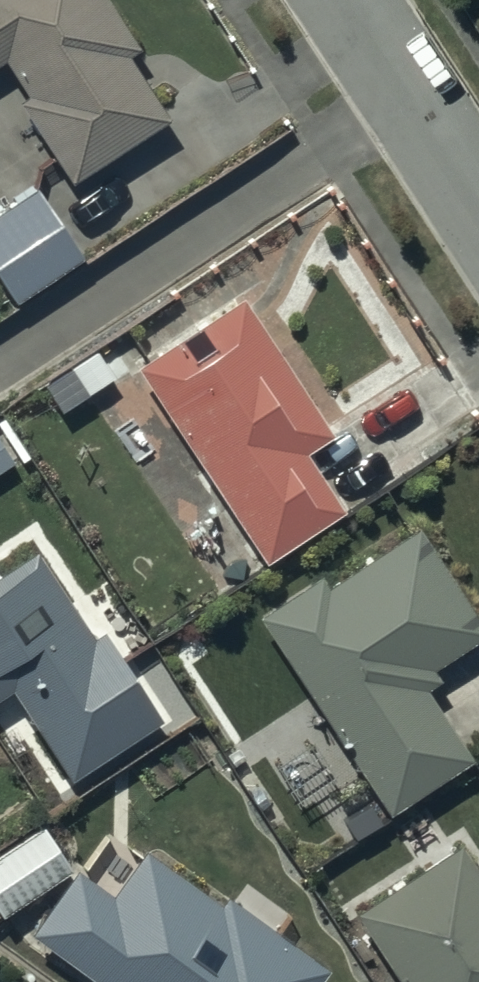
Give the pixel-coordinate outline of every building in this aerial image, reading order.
[(7,64),(28,100),(20,105),(67,184),(167,125),(127,58),(134,53),(103,0),(0,0),(0,68),(7,64)] [(33,188),(0,211),(0,281),(18,307),(84,260),(33,188)] [(239,303),(135,372),(263,565),(339,515),(304,462),(332,443),(239,303)] [(111,347),(48,385),(59,403),(80,391),(84,397),(126,372),(111,347)] [(14,466),(0,439),(0,474),(14,466)] [(258,620),(386,818),(470,764),(424,693),(436,685),(430,676),(478,644),(478,626),(419,533),(339,585),(331,573),(258,620)] [(9,694),(64,784),(156,728),(101,637),(91,643),(37,555),(0,577),(0,700),(9,694)] [(40,829),(0,859),(0,920),(3,923),(72,872),(40,829)] [(30,940),(87,981),(326,981),(330,976),(274,936),(288,917),(246,886),(235,902),(229,898),(222,908),(148,854),(143,860),(107,834),(30,940)] [(355,919),(395,981),(478,981),(478,880),(461,851),(355,919)]
